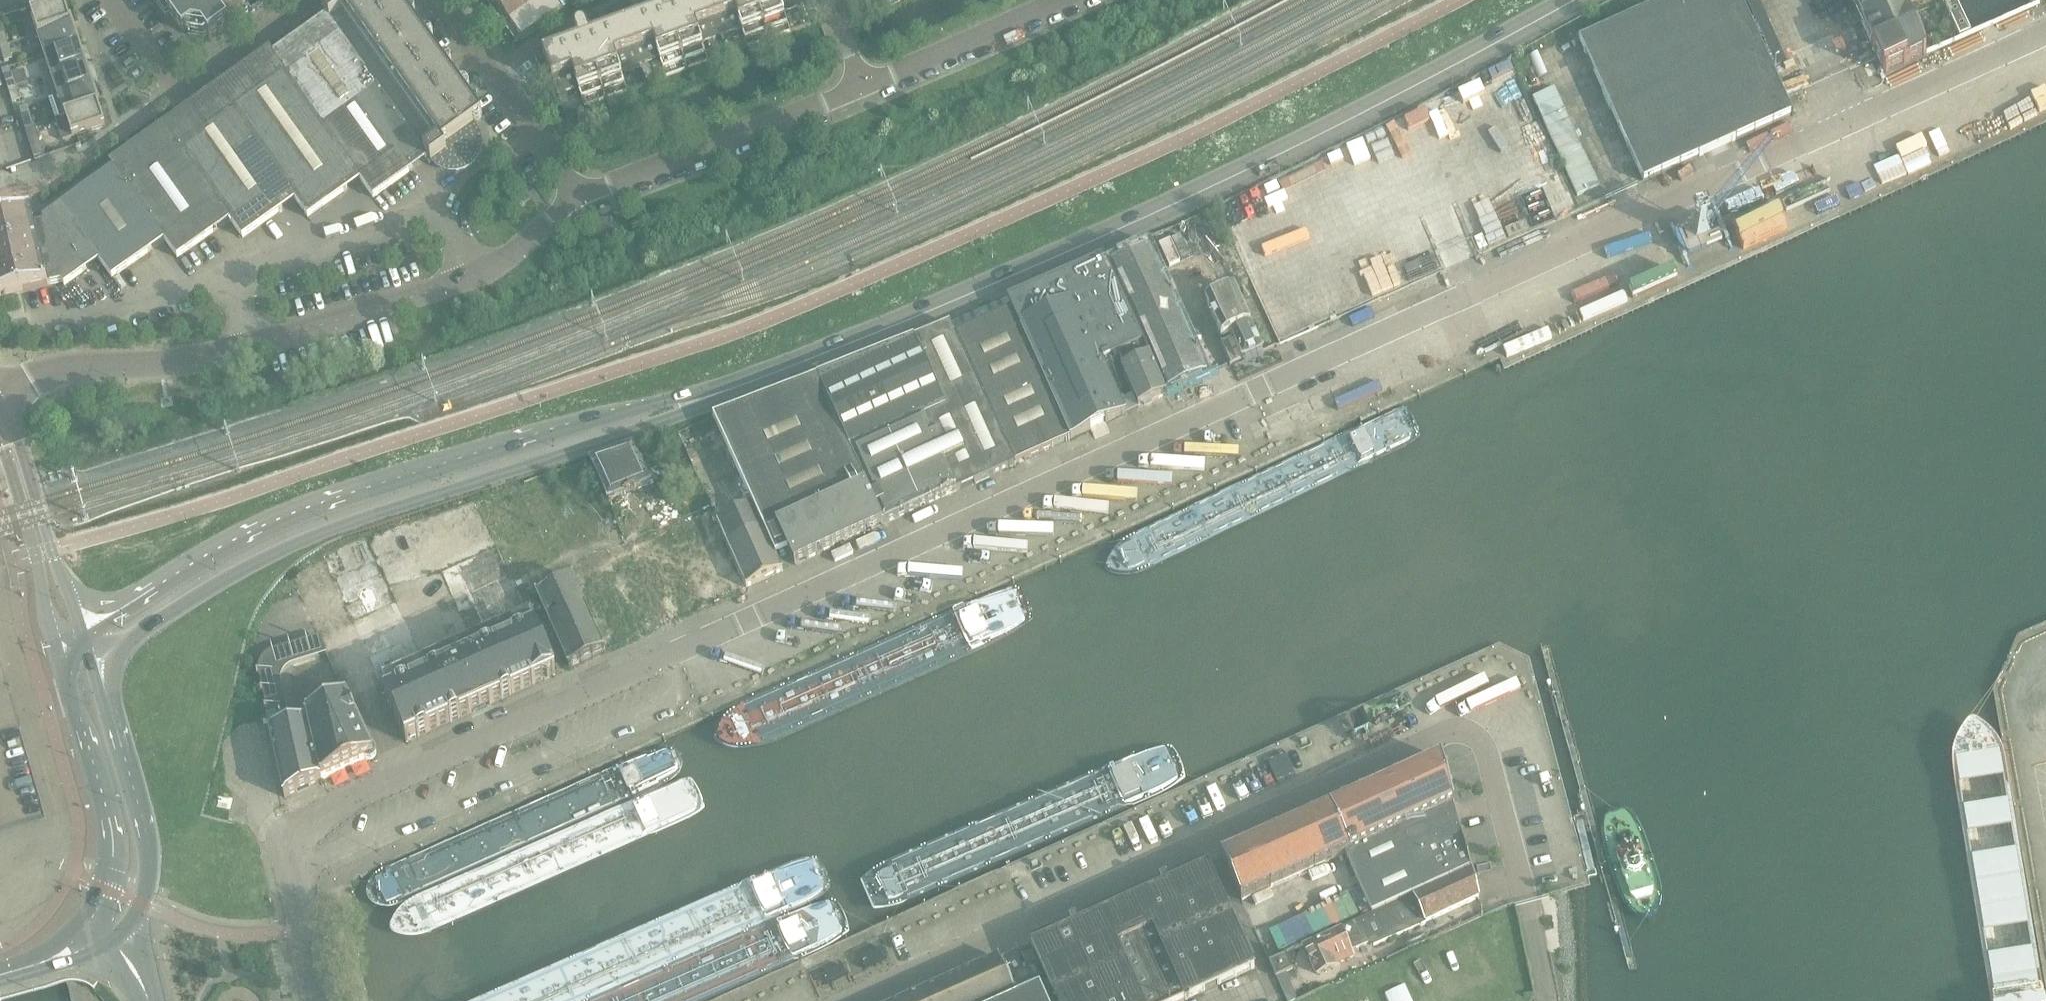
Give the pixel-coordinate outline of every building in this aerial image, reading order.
[(183,31),(193,24),(202,26),(209,35),(246,9),(240,0),(161,0),(183,31)] [(251,13),(269,0),(242,0),(251,13)] [(428,158),(430,161),(431,161),(437,165),(442,169),(449,171),(456,171),(463,169),(469,166),(474,162),(478,156),(480,149),(479,142),(478,135),(475,129),(472,125),(482,117),(398,0),(336,0),(322,11),(325,16),(428,158)] [(523,40),(563,12),(555,0),(494,0),(523,40)] [(591,42),(587,33),(587,32),(586,32),(585,31),(585,30),(583,30),(582,30),(580,30),(579,31),(578,31),(577,32),(577,33),(577,34),(576,36),(577,37),(567,41),(570,49),(537,61),(536,60),(535,61),(544,78),(545,77),(550,75),(556,93),(565,117),(811,27),(802,3),(801,0),(704,0),(672,12),(669,4),(668,3),(668,2),(666,1),(664,0),(663,0),(661,0),(660,1),(660,2),(659,2),(658,3),(658,4),(658,6),(658,7),(658,8),(649,11),(651,19),(591,42)] [(1578,39),(1643,182),(1794,115),(1742,0),(1664,0),(1578,39)] [(1958,0),(1950,4),(1962,34),(1970,30),(1958,0)] [(38,35),(71,24),(64,2),(30,14),(38,35)] [(428,158),(325,16),(273,53),(269,48),(109,163),(113,168),(42,219),(44,222),(34,225),(48,286),(61,282),(64,286),(85,271),(86,271),(86,270),(86,269),(86,268),(86,267),(86,266),(81,259),(93,251),(112,279),(150,251),(151,251),(152,250),(152,249),(152,247),(151,247),(151,246),(146,240),(158,231),(177,258),(215,231),(216,230),(216,229),(217,228),(217,227),(216,226),(211,219),(223,211),(242,238),(280,211),(280,210),(281,210),(281,209),(281,208),(281,207),(281,206),(276,199),(287,191),(307,218),(346,189),(347,189),(347,188),(347,187),(347,186),(347,185),(342,178),(353,170),(373,197),(411,170),(412,168),(412,167),(412,166),(412,165),(407,158),(418,150),(425,160),(428,158)] [(79,44),(75,31),(74,32),(71,24),(38,35),(44,55),(79,44)] [(0,49),(8,46),(5,33),(0,35),(0,48),(0,49)] [(44,55),(51,76),(86,64),(79,44),(44,55)] [(8,46),(0,49),(4,62),(12,59),(8,46)] [(93,85),(86,64),(51,76),(42,79),(49,99),(93,85)] [(8,90),(16,88),(12,74),(4,77),(8,90)] [(97,97),(93,85),(49,99),(56,120),(99,106),(96,98),(97,97)] [(8,90),(12,103),(20,101),(16,88),(8,90)] [(1528,121),(1528,120),(1527,112),(1524,107),(1522,104),(1518,101),(1514,99),(1507,97),(1503,97),(1497,99),(1490,103),(1485,110),(1483,115),(1483,119),(1484,128),(1485,131),(1489,135),(1495,140),(1499,142),(1504,142),(1507,142),(1513,141),(1517,139),(1521,137),(1526,130),(1527,127),(1528,121)] [(105,127),(99,106),(56,120),(63,141),(105,127)] [(21,116),(25,129),(33,126),(29,113),(21,116)] [(1481,142),(1480,136),(1478,132),(1476,128),(1473,125),(1467,120),(1462,119),(1456,119),(1449,120),(1444,123),(1441,126),(1438,129),(1436,133),(1435,138),(1435,142),(1435,146),(1437,151),(1441,158),(1444,160),(1449,163),(1457,165),(1462,164),(1466,163),(1473,159),(1478,152),(1480,148),(1481,142)] [(33,126),(25,129),(33,158),(43,155),(35,126),(33,126)] [(1545,162),(1544,154),(1540,148),(1533,144),(1527,143),(1520,144),(1514,148),(1511,151),(1509,155),(1508,162),(1509,169),(1514,176),(1519,179),(1526,181),(1533,180),(1539,176),(1543,170),(1545,166),(1545,162)] [(1491,186),(1491,185),(1491,181),(1490,177),(1485,171),(1482,169),(1478,167),(1471,167),(1464,169),(1460,172),(1456,178),(1454,185),(1456,192),(1460,198),(1464,202),(1472,204),(1479,203),(1483,201),(1485,199),(1490,193),(1491,186)] [(1331,187),(1331,186),(1330,182),(1329,179),(1326,174),(1320,171),(1316,170),(1313,170),(1309,171),(1306,173),(1302,176),(1299,181),(1298,187),(1300,193),(1303,197),(1308,201),(1314,203),(1317,203),(1321,201),(1327,197),(1329,193),(1331,187)] [(1295,203),(1295,202),(1294,196),(1291,192),(1287,189),(1281,187),(1276,188),(1271,191),(1267,196),(1265,202),(1266,206),(1269,212),(1274,216),(1279,217),(1285,216),(1290,213),(1294,209),(1295,203)] [(1264,218),(1264,217),(1263,211),(1260,206),(1255,202),(1251,201),(1248,201),(1241,202),(1236,207),(1233,211),(1232,218),(1234,224),(1238,229),(1244,233),(1250,233),(1256,231),(1260,228),(1263,223),(1264,218)] [(1347,224),(1346,217),(1344,214),(1341,211),(1335,208),(1329,207),(1325,208),(1322,210),(1319,213),(1316,217),(1315,224),(1316,230),(1320,236),(1324,238),(1330,240),(1337,238),(1341,236),(1344,233),(1346,230),(1347,224)] [(0,221),(0,297),(48,286),(34,225),(31,213),(0,221)] [(1221,345),(1231,367),(1262,353),(1200,216),(1171,229),(1221,339),(1230,335),(1232,340),(1221,345)] [(1308,234),(1307,228),(1304,223),(1299,220),(1293,219),(1287,220),(1282,224),(1279,229),(1279,234),(1280,240),(1282,244),(1288,247),(1293,249),(1299,248),(1303,246),(1307,241),(1308,234)] [(1679,232),(1687,258),(1706,252),(1705,248),(1730,240),(1725,223),(1704,229),(1702,224),(1679,232)] [(1278,249),(1278,248),(1277,242),(1274,237),(1269,234),(1262,233),(1257,234),(1251,237),(1248,242),(1247,249),(1248,254),(1251,259),(1256,262),(1262,264),(1268,263),(1270,262),(1274,259),(1277,255),(1278,249)] [(1364,260),(1364,259),(1363,252),(1359,247),(1356,244),(1352,242),(1348,242),(1342,242),(1338,244),(1335,247),(1331,252),(1330,259),(1331,265),(1334,270),(1340,274),(1346,276),(1353,275),(1358,271),(1361,269),(1363,265),(1364,260)] [(1148,250),(1108,268),(1165,397),(1217,373),(1205,346),(1193,351),(1148,250)] [(1323,268),(1323,267),(1323,262),(1320,258),(1315,254),(1310,253),(1304,253),(1299,256),(1295,261),(1294,266),(1294,272),(1297,277),(1302,281),(1307,282),(1313,282),(1319,279),(1322,273),(1323,268)] [(1138,409),(1165,397),(1108,268),(1103,257),(1079,268),(1119,357),(1125,371),(1121,372),(1138,409)] [(1079,268),(1007,299),(1070,440),(1125,415),(1103,364),(1119,357),(1079,268)] [(1338,299),(1338,298),(1337,293),(1333,288),(1328,285),(1322,283),(1316,285),(1312,288),(1309,293),(1308,299),(1309,304),(1312,309),(1317,312),(1322,313),(1328,312),(1333,309),(1336,305),(1338,299)] [(726,412),(712,417),(749,497),(753,506),(776,557),(788,551),(795,565),(834,548),(883,525),(1013,466),(1026,460),(1070,440),(1007,299),(950,324),(913,340),(817,378),(766,397),(726,412)] [(1313,418),(1299,425),(1304,435),(1318,428),(1313,418)] [(632,444),(591,461),(608,503),(650,486),(632,444)] [(753,506),(716,523),(746,587),(782,571),(776,557),(753,506)] [(573,579),(537,596),(569,667),(605,651),(573,579)] [(487,634),(379,682),(407,743),(418,737),(418,738),(428,733),(450,723),(472,713),(490,705),(512,695),(535,684),(534,684),(542,681),(553,676),(556,675),(555,674),(526,609),(486,628),(485,627),(484,627),(487,634)] [(347,769),(375,757),(347,698),(307,716),(308,722),(321,781),(347,769)] [(268,727),(277,725),(275,713),(266,715),(268,727)] [(308,722),(269,731),(284,798),(301,790),(321,781),(308,722)] [(1349,855),(1454,807),(1442,759),(1329,810),(1349,855)] [(1364,896),(1372,914),(1471,869),(1454,807),(1349,855),(1346,856),(1347,859),(1364,896)] [(1329,810),(1221,858),(1242,903),(1346,856),(1349,855),(1329,810)] [(1207,865),(1032,944),(1058,1000),(1182,1000),(1254,968),(1207,865)] [(1358,921),(1368,943),(1367,943),(1376,947),(1479,900),(1471,870),(1358,921)] [(1358,921),(1339,929),(1301,946),(1314,974),(1332,966),(1329,960),(1336,957),(1339,962),(1351,956),(1349,951),(1367,943),(1368,943),(1358,921)] [(1291,970),(1284,954),(1268,962),(1275,978),(1277,977),(1286,973),(1291,970)] [(906,1000),(1044,1000),(1038,988),(1017,997),(999,959),(906,1000)] [(1277,977),(1288,1000),(1294,1000),(1298,999),(1286,973),(1277,977)] [(1390,1000),(1414,1000),(1406,984),(1387,993),(1390,1000)]
